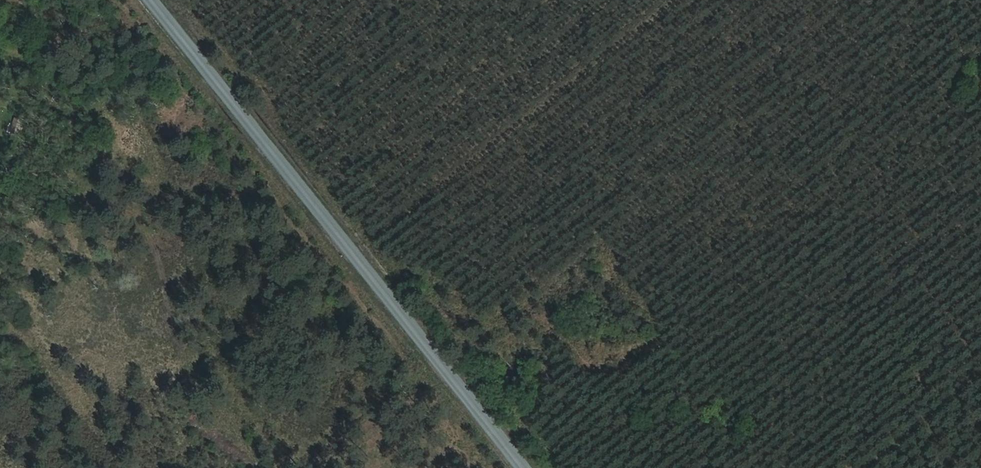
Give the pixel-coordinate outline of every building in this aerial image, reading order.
[(12,134),(20,137),(25,119),(16,117),(12,134)]
